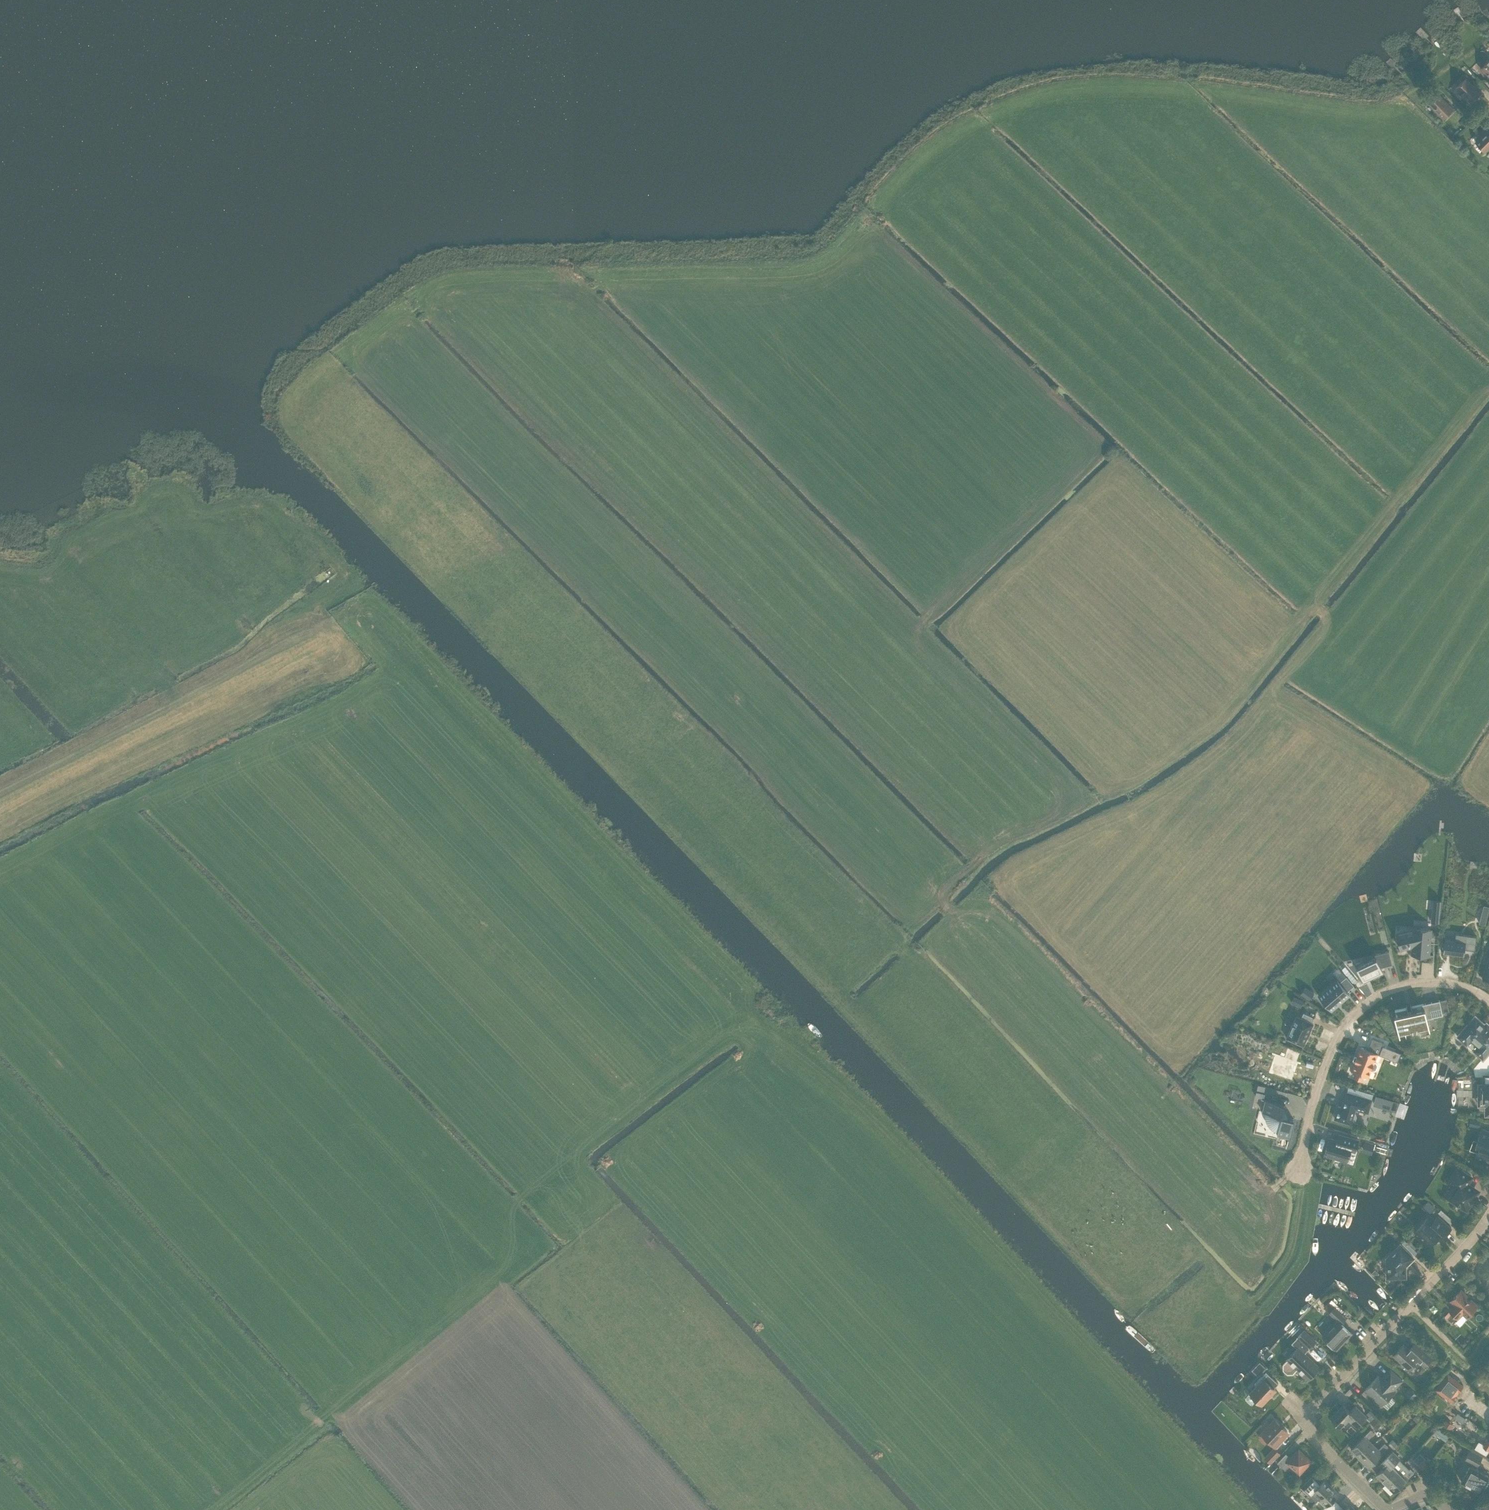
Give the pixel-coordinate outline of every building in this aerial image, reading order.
[(1454,9),(1459,16),(1463,13),(1459,6),(1454,9)] [(1465,78),(1456,87),(1471,102),(1480,93),(1465,78)] [(1444,118),(1453,109),(1438,94),(1429,103),(1444,118)] [(1485,151),(1488,147),(1488,129),(1488,131),(1486,129),(1480,135),(1482,137),(1476,142),(1485,151)] [(398,274),(400,277),(393,283),(398,288),(408,278),(401,271),(398,274)] [(1439,922),(1440,910),(1432,909),(1431,921),(1439,922)] [(1429,955),(1431,929),(1421,929),(1421,933),(1415,932),(1407,934),(1408,936),(1398,938),(1401,949),(1413,946),(1412,953),(1429,955)] [(1474,947),(1454,945),(1453,951),(1444,950),(1442,964),(1462,966),(1463,959),(1473,960),(1474,947)] [(1392,964),(1389,951),(1375,954),(1376,957),(1357,966),(1364,982),(1384,972),(1381,967),(1392,964)] [(1346,973),(1354,982),(1357,979),(1349,971),(1346,973)] [(1337,980),(1318,996),(1330,1010),(1349,993),(1347,991),(1349,989),(1341,980),(1339,982),(1337,980)] [(1305,986),(1301,993),(1310,999),(1314,992),(1305,986)] [(1292,1002),(1301,1006),(1303,1000),(1294,996),(1292,1002)] [(1429,1028),(1427,1018),(1443,1015),(1440,1000),(1395,1010),(1398,1022),(1402,1021),(1405,1033),(1429,1028)] [(1297,1018),(1287,1039),(1304,1047),(1314,1025),(1312,1025),(1315,1019),(1304,1014),(1302,1020),(1297,1018)] [(1483,1058),(1488,1051),(1488,1029),(1475,1016),(1458,1036),(1483,1058)] [(1315,1044),(1324,1049),(1331,1034),(1322,1030),(1315,1044)] [(1351,1069),(1356,1072),(1354,1077),(1361,1080),(1364,1075),(1368,1076),(1377,1053),(1360,1046),(1351,1069)] [(1300,1052),(1289,1048),(1285,1058),(1276,1054),(1269,1073),(1292,1081),(1299,1062),(1297,1062),(1300,1052)] [(1347,1092),(1342,1107),(1339,1106),(1335,1118),(1351,1123),(1352,1121),(1354,1121),(1355,1120),(1357,1116),(1356,1114),(1354,1112),(1356,1108),(1368,1112),(1372,1100),(1347,1092)] [(1390,1100),(1377,1096),(1374,1103),(1388,1107),(1390,1100)] [(1284,1110),(1285,1104),(1266,1099),(1263,1112),(1266,1113),(1265,1116),(1265,1118),(1266,1120),(1267,1123),(1268,1125),(1269,1127),(1271,1128),(1273,1130),(1275,1131),(1278,1132),(1277,1135),(1289,1138),(1294,1118),(1288,1117),(1288,1115),(1286,1111),(1284,1110)] [(1469,1126),(1479,1128),(1481,1119),(1470,1117),(1469,1126)] [(1475,1146),(1479,1148),(1475,1159),(1488,1164),(1488,1131),(1482,1128),(1475,1146)] [(1339,1133),(1337,1140),(1329,1137),(1325,1153),(1347,1160),(1350,1150),(1355,1151),(1359,1139),(1339,1133)] [(1364,1137),(1362,1146),(1371,1148),(1374,1139),(1364,1137)] [(1472,1177),(1458,1168),(1453,1175),(1460,1179),(1448,1197),(1467,1209),(1475,1196),(1477,1195),(1475,1187),(1474,1188),(1468,1184),(1472,1177)] [(1441,1232),(1445,1235),(1452,1228),(1438,1215),(1432,1223),(1427,1218),(1417,1228),(1420,1231),(1416,1235),(1428,1247),(1441,1232)] [(1405,1267),(1407,1264),(1413,1257),(1401,1244),(1387,1258),(1388,1277),(1406,1277),(1405,1267)] [(1461,1311),(1467,1316),(1477,1305),(1461,1290),(1451,1301),(1456,1306),(1452,1311),(1456,1316),(1461,1311)] [(1353,1333),(1342,1323),(1346,1318),(1335,1307),(1330,1312),(1338,1320),(1334,1324),(1332,1323),(1328,1328),(1329,1329),(1323,1336),(1337,1349),(1353,1333)] [(1448,1323),(1455,1320),(1452,1313),(1445,1317),(1448,1323)] [(1308,1346),(1309,1348),(1316,1341),(1304,1330),(1298,1337),(1293,1343),(1298,1347),(1287,1359),(1288,1360),(1282,1365),(1284,1369),(1288,1372),(1293,1372),(1297,1368),(1308,1379),(1320,1367),(1313,1361),(1313,1362),(1309,1359),(1310,1358),(1303,1351),(1308,1346)] [(1432,1357),(1421,1347),(1414,1353),(1404,1344),(1393,1355),(1409,1369),(1418,1358),(1426,1365),(1432,1357)] [(1255,1367),(1261,1373),(1266,1367),(1260,1362),(1255,1367)] [(1375,1398),(1373,1401),(1379,1407),(1395,1391),(1393,1389),(1397,1386),(1402,1380),(1391,1369),(1385,1375),(1386,1376),(1383,1379),(1379,1375),(1365,1389),(1375,1398)] [(1266,1371),(1255,1383),(1257,1385),(1250,1393),(1246,1397),(1246,1399),(1251,1403),(1253,1403),(1257,1399),(1262,1405),(1276,1390),(1274,1388),(1279,1383),(1266,1371)] [(1463,1386),(1448,1373),(1435,1389),(1450,1401),(1463,1386)] [(1469,1389),(1474,1394),(1479,1388),(1475,1383),(1469,1389)] [(1331,1418),(1341,1427),(1349,1418),(1357,1426),(1367,1416),(1356,1405),(1350,1411),(1343,1405),(1331,1418)] [(1366,1413),(1372,1418),(1376,1414),(1370,1409),(1366,1413)] [(1370,1421),(1377,1428),(1384,1421),(1377,1415),(1370,1421)] [(1262,1433),(1275,1445),(1288,1432),(1275,1420),(1270,1425),(1267,1422),(1263,1426),(1266,1429),(1262,1433)] [(1365,1435),(1351,1449),(1360,1458),(1373,1444),(1368,1439),(1375,1433),(1371,1429),(1365,1436),(1365,1435)] [(1439,1439),(1444,1442),(1449,1435),(1443,1431),(1439,1437),(1440,1437),(1439,1439)] [(1389,1443),(1393,1448),(1397,1443),(1393,1439),(1389,1443)] [(1360,1458),(1369,1466),(1382,1453),(1388,1446),(1385,1443),(1378,1450),(1373,1444),(1360,1458)] [(1264,1457),(1270,1463),(1280,1453),(1274,1446),(1264,1457)] [(1299,1448),(1291,1457),(1286,1453),(1278,1462),(1286,1470),(1290,1465),(1300,1474),(1312,1461),(1299,1448)] [(1399,1470),(1393,1465),(1400,1458),(1393,1450),(1384,1459),(1388,1463),(1377,1474),(1385,1483),(1399,1470)] [(1468,1454),(1465,1459),(1478,1466),(1481,1461),(1468,1454)] [(1418,1465),(1423,1470),(1428,1465),(1423,1460),(1418,1465)] [(1269,1469),(1274,1474),(1280,1468),(1275,1463),(1269,1469)] [(1485,1484),(1487,1484),(1488,1480),(1488,1476),(1470,1466),(1461,1481),(1481,1492),(1485,1484)] [(1410,1468),(1404,1475),(1399,1470),(1385,1483),(1394,1492),(1408,1478),(1407,1478),(1414,1472),(1410,1468)] [(1319,1499),(1332,1486),(1325,1478),(1320,1484),(1314,1478),(1303,1489),(1316,1501),(1318,1499),(1319,1499)] [(1334,1498),(1339,1493),(1332,1486),(1319,1499),(1326,1506),(1322,1509),(1333,1509),(1339,1504),(1334,1498)]
